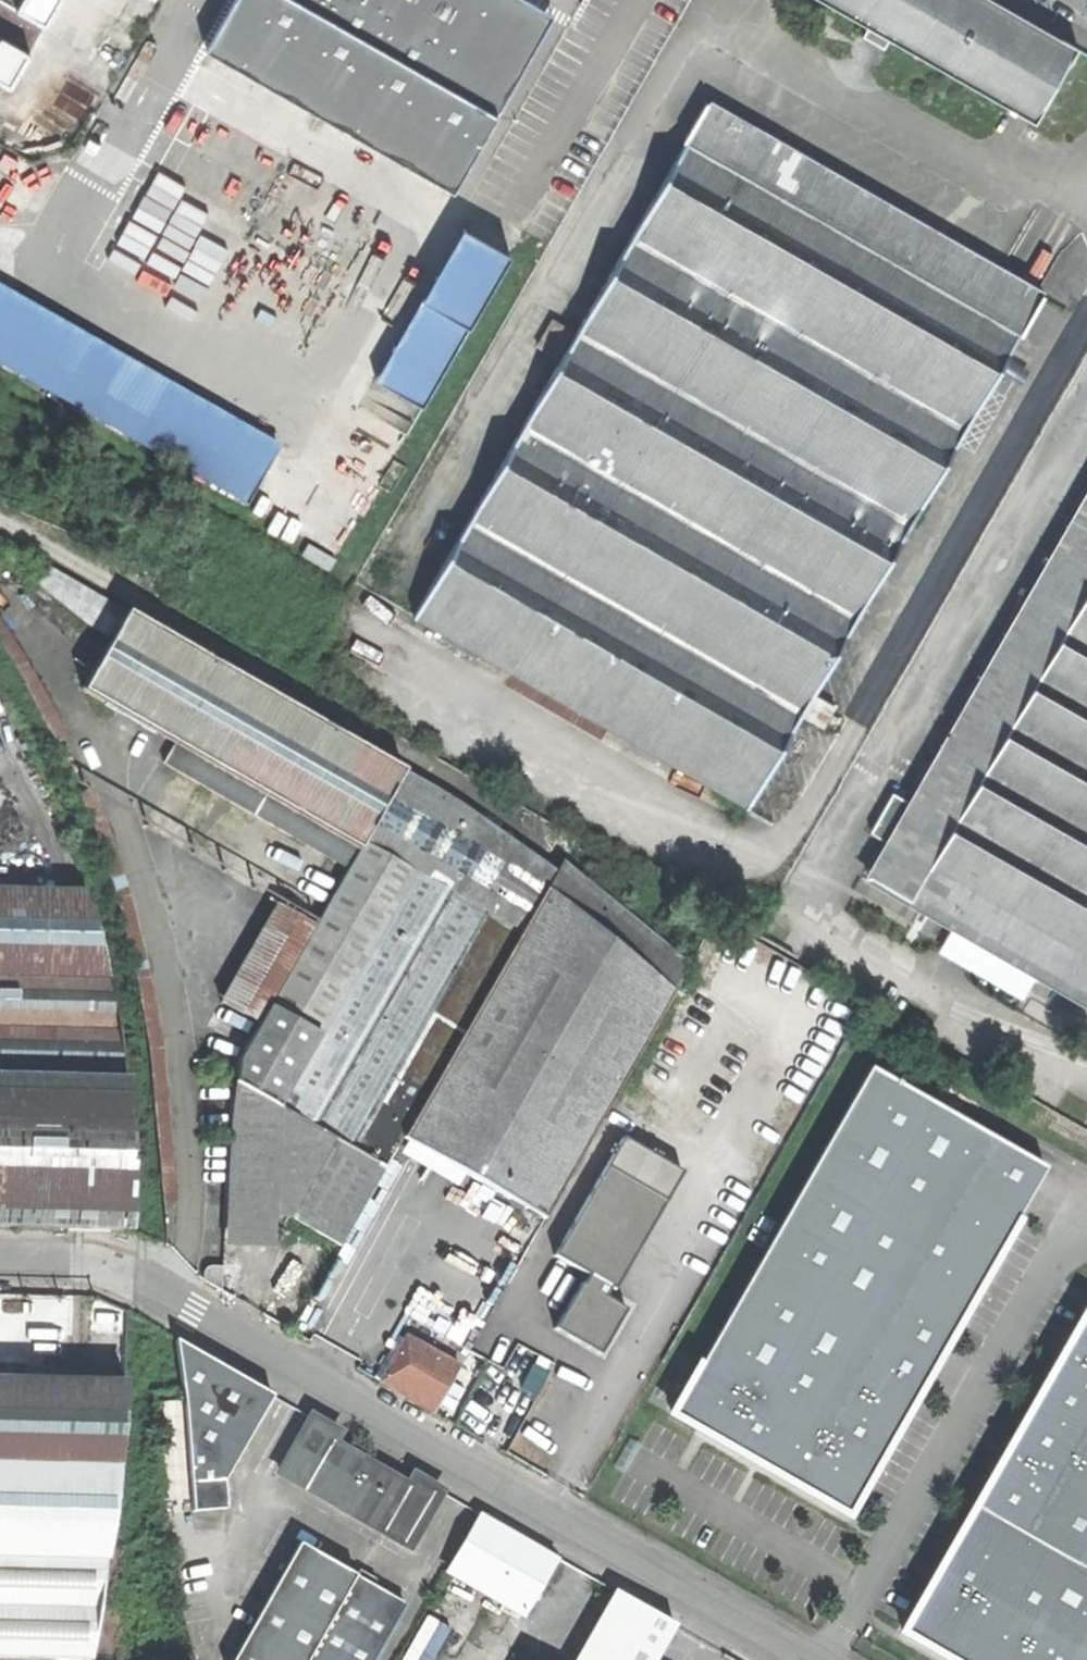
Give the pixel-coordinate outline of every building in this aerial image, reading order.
[(9,83),(28,48),(26,46),(41,21),(43,22),(55,0),(0,0),(0,78),(9,83)] [(453,189),(496,113),(478,103),(493,76),(456,54),(486,0),(233,0),(205,49),(453,189)] [(527,0),(486,0),(456,54),(493,76),(478,103),(496,113),(552,15),(527,0)] [(662,21),(678,21),(678,0),(662,0),(662,21)] [(1029,119),(1072,45),(993,0),(823,0),(1029,119)] [(412,613),(746,803),(798,712),(822,725),(823,721),(832,726),(837,718),(828,712),(832,705),(810,691),(1015,330),(1018,330),(1040,292),(706,100),(684,138),(685,140),(412,613)] [(377,378),(424,404),(510,253),(463,226),(377,378)] [(247,505),(278,448),(0,290),(0,365),(247,505)] [(1086,1000),(1086,491),(909,801),(893,792),(871,832),(886,840),(866,873),(961,928),(1086,1000)] [(403,767),(47,562),(39,576),(37,579),(84,619),(111,636),(81,688),(172,738),(162,758),(348,864),(400,773),(403,767)] [(54,740),(71,730),(28,658),(0,614),(0,641),(16,665),(54,740)] [(455,805),(400,773),(348,864),(314,922),(259,1021),(238,1057),(228,1216),(275,1218),(291,1218),(339,1244),(401,1136),(545,886),(553,871),(455,805)] [(127,1231),(126,1147),(122,1067),(110,984),(90,906),(84,889),(28,886),(28,875),(0,874),(0,1226),(67,1228),(127,1231)] [(552,892),(545,886),(401,1136),(544,1220),(674,991),(666,985),(677,970),(564,878),(552,892)] [(220,997),(259,1021),(314,922),(275,900),(220,997)] [(871,1069),(671,1418),(847,1519),(1048,1170),(871,1069)] [(273,1245),(275,1218),(228,1216),(226,1243),(222,1243),(220,1268),(219,1287),(219,1289),(232,1296),(234,1243),(253,1244),(273,1245)] [(204,1279),(219,1287),(220,1268),(208,1267),(204,1271),(204,1279)] [(972,1506),(1086,1571),(1086,1310),(1085,1309),(972,1506)] [(407,1395),(434,1410),(459,1364),(405,1334),(379,1379),(407,1395)] [(222,1481),(270,1395),(172,1339),(183,1400),(188,1498),(189,1510),(223,1509),(222,1481)] [(75,1659),(90,1659),(126,1380),(0,1377),(0,1658),(75,1659)] [(407,1547),(439,1493),(412,1476),(406,1486),(375,1468),(332,1443),(337,1434),(309,1418),(279,1474),(407,1547)] [(972,1506),(898,1635),(941,1659),(1086,1659),(1086,1571),(972,1506)] [(522,1617),(554,1559),(479,1515),(447,1571),(522,1617)] [(297,1544),(232,1659),(371,1659),(402,1603),(370,1585),(373,1579),(359,1571),(356,1577),(297,1544)] [(674,1627),(614,1592),(576,1659),(656,1659),(674,1627)]
